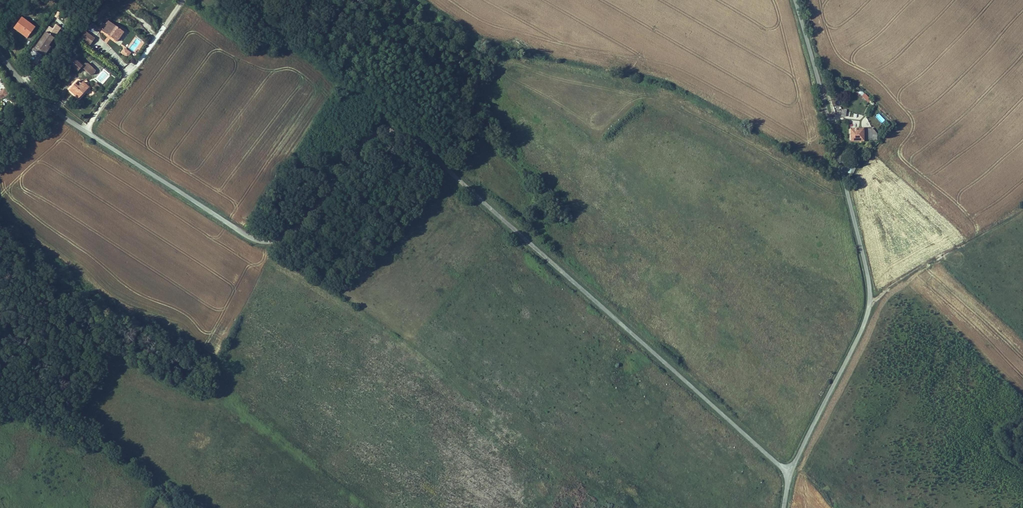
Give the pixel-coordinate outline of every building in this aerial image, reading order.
[(21,18),(13,28),(21,34),(22,32),(28,37),(35,28),(21,18)] [(123,30),(108,19),(105,23),(102,21),(99,26),(102,28),(101,29),(116,39),(123,30)] [(61,29),(56,25),(52,30),(57,34),(61,29)] [(48,29),(34,48),(44,55),(50,47),(48,46),(56,35),(48,29)] [(94,37),(87,32),(83,38),(89,43),(94,37)] [(127,58),(131,52),(124,47),(120,52),(127,58)] [(44,55),(34,48),(33,49),(43,57),(44,55)] [(67,54),(63,59),(72,66),(77,61),(67,54)] [(73,77),(65,86),(75,95),(85,84),(78,77),(76,80),(73,77)] [(864,93),(861,96),(867,103),(871,99),(864,93)] [(881,123),(885,120),(879,113),(875,116),(881,123)] [(849,128),(849,142),(864,142),(864,140),(877,140),(877,133),(872,128),(849,128)]
